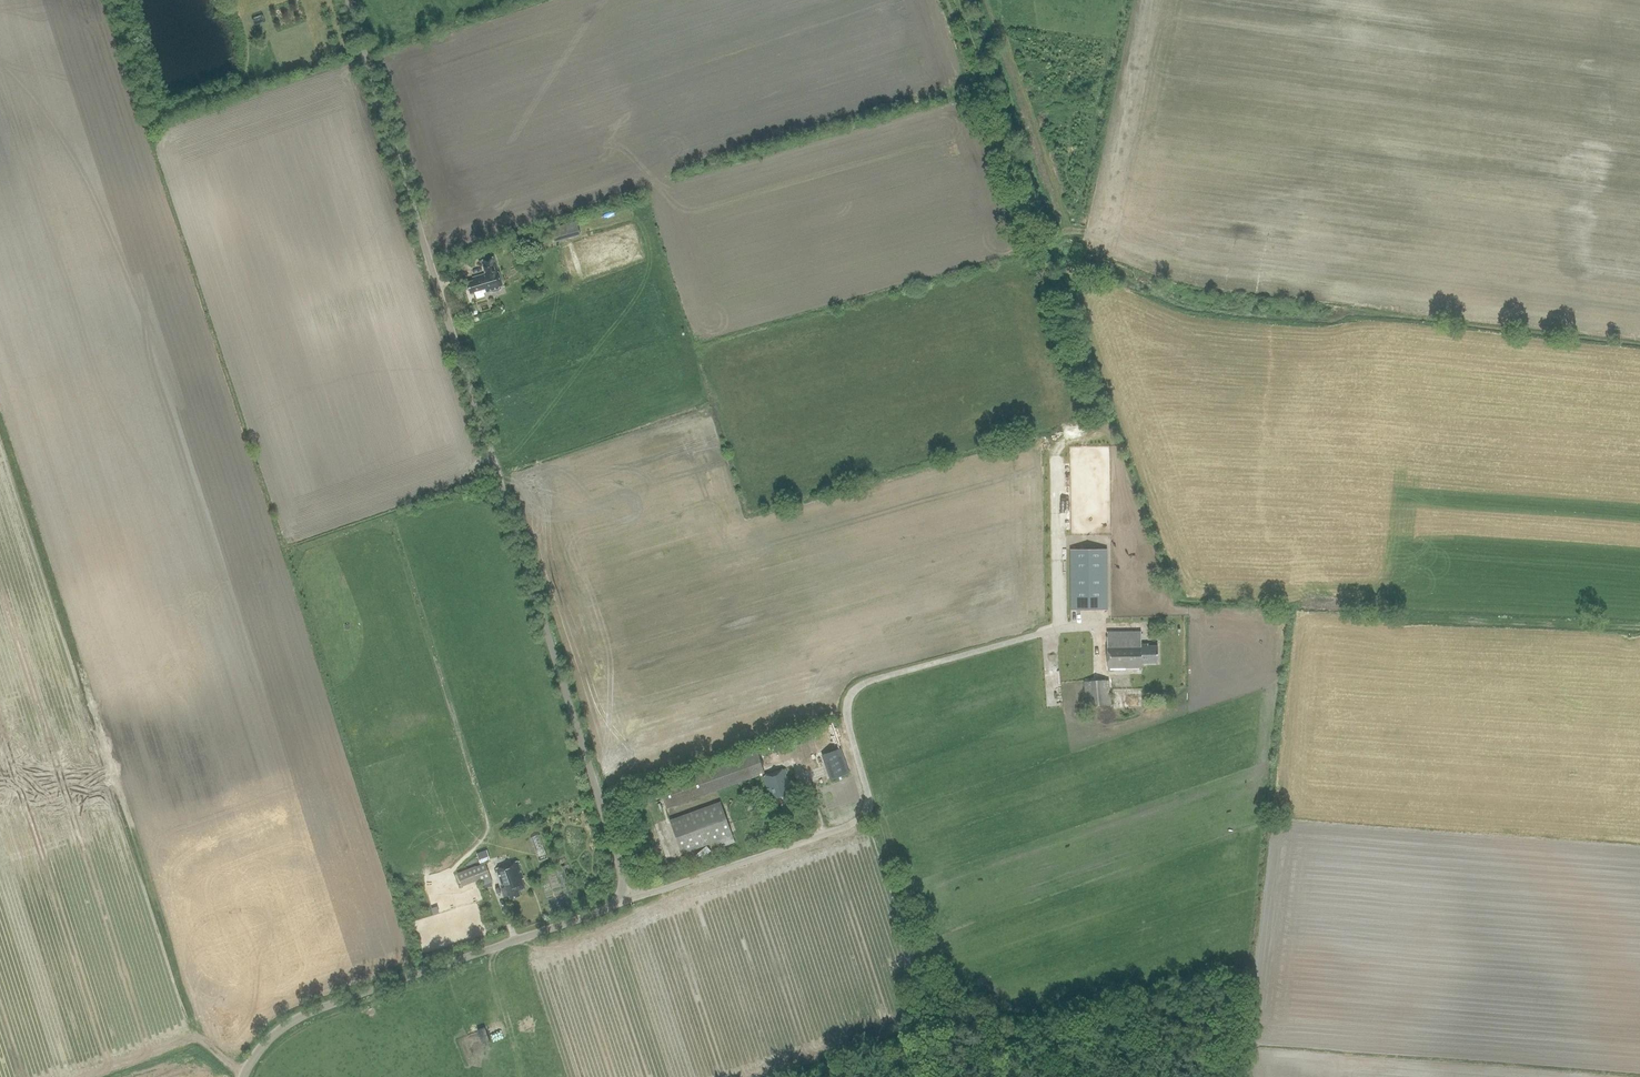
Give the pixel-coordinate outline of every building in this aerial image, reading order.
[(573,223),(551,228),(554,240),(576,234),(573,223)] [(501,245),(504,252),(513,249),(510,242),(501,245)] [(481,260),(485,274),(473,278),(474,281),(468,283),(471,293),(475,292),(477,298),(485,296),(484,292),(504,286),(499,270),(495,256),(481,260)] [(1112,515),(1110,470),(1091,470),(1092,515),(1112,515)] [(1107,549),(1071,549),(1071,610),(1108,610),(1107,549)] [(1142,663),(1158,663),(1158,646),(1148,646),(1148,644),(1142,644),(1142,632),(1108,632),(1108,670),(1142,669),(1142,663)] [(1084,682),(1086,707),(1111,704),(1109,679),(1084,682)] [(785,766),(783,762),(798,756),(801,765),(823,757),(831,780),(850,773),(832,724),(658,787),(667,809),(785,766)] [(792,796),(793,796),(790,787),(791,786),(788,776),(786,777),(785,774),(787,774),(785,769),(764,776),(768,788),(766,789),(772,805),(777,803),(778,806),(788,803),(786,798),(792,796)] [(735,842),(721,802),(670,820),(682,854),(716,842),(718,848),(735,842)] [(490,859),(487,850),(477,853),(480,863),(490,859)] [(524,888),(525,888),(522,879),(523,878),(518,862),(497,869),(503,888),(502,888),(505,897),(510,895),(511,898),(520,895),(518,890),(524,888)] [(475,867),(482,886),(493,882),(485,863),(475,867)] [(489,1028),(483,1029),(486,1043),(491,1042),(489,1028)]
